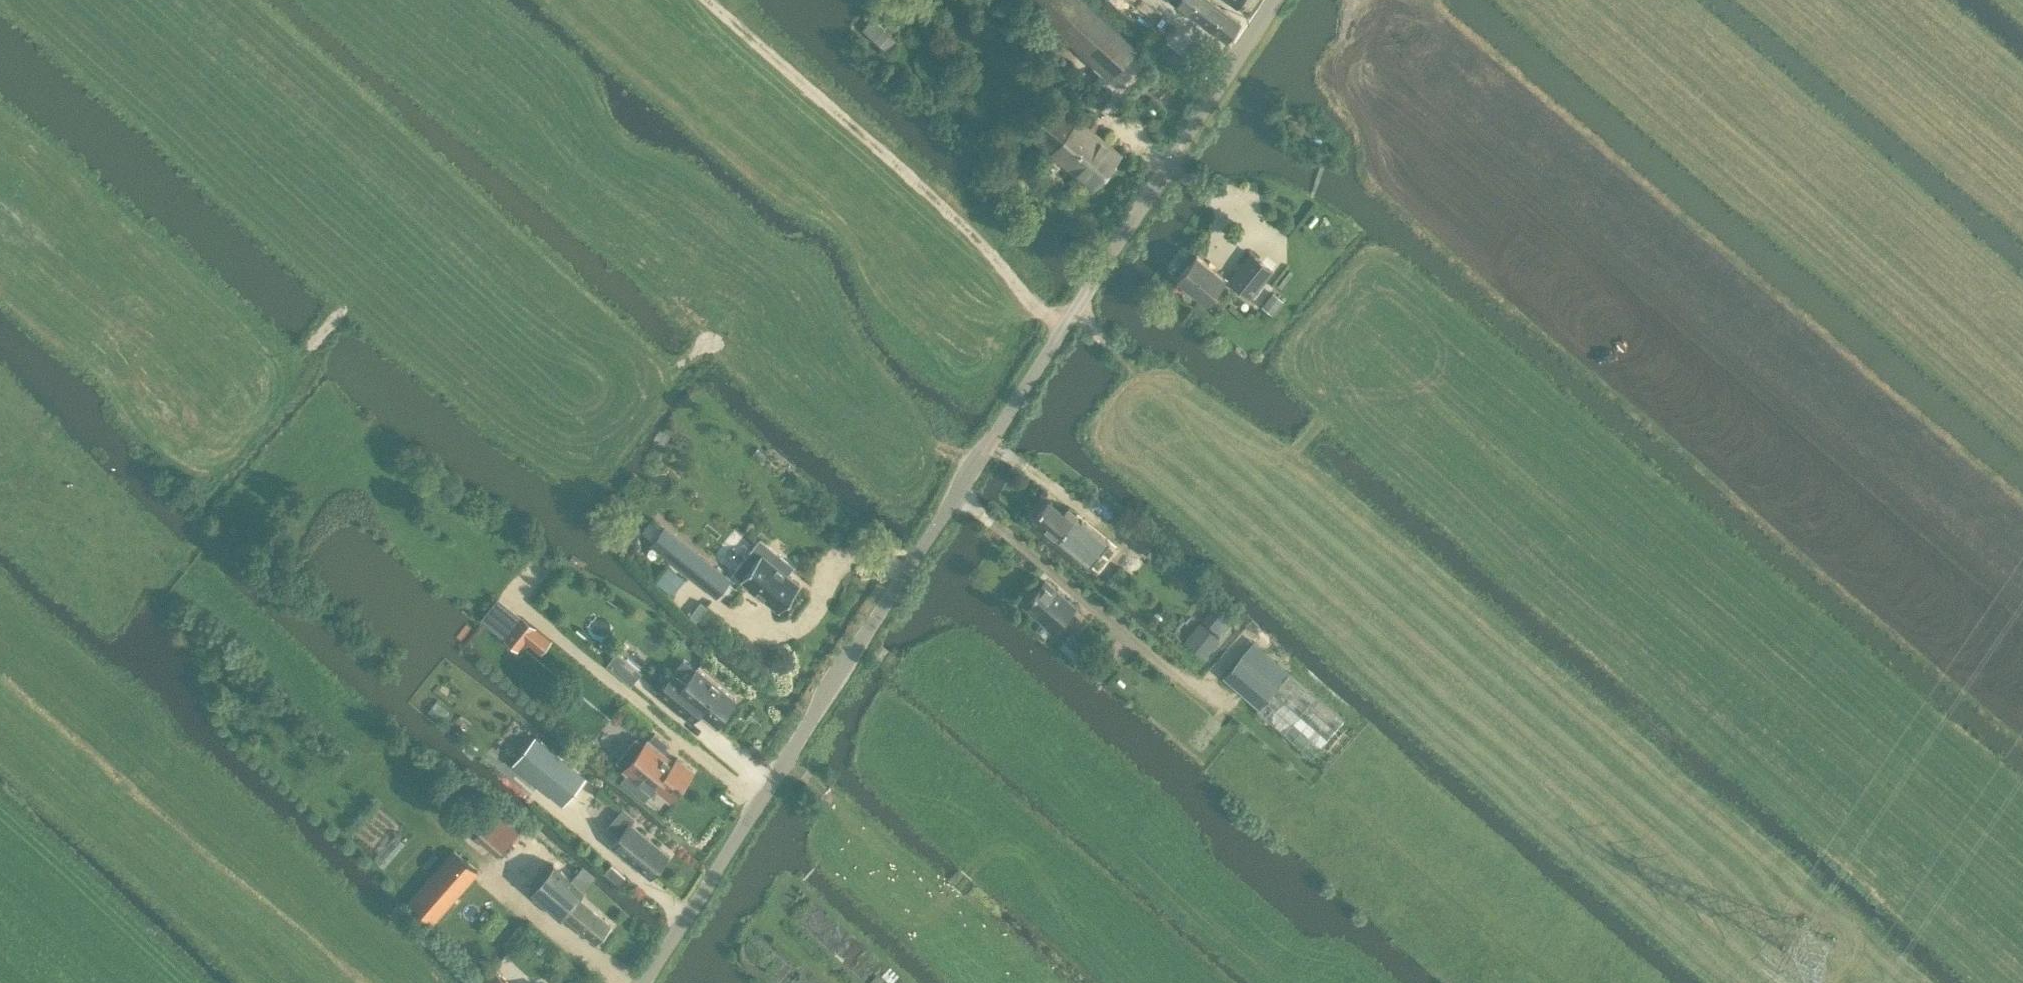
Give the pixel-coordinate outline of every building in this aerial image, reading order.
[(1109,76),(1137,47),(1087,0),(1028,0),(1109,76)] [(1226,40),(1240,22),(1212,0),(1174,0),(1226,40)] [(1031,136),(1095,186),(1122,152),(1057,101),(1031,136)] [(1250,250),(1227,279),(1251,298),(1274,268),(1250,250)] [(1197,253),(1178,277),(1206,299),(1225,276),(1197,253)] [(1262,305),(1272,313),(1283,299),(1273,291),(1262,305)] [(1033,516),(1049,528),(1058,536),(1059,536),(1079,552),(1091,538),(1071,521),(1077,513),(1068,506),(1063,511),(1047,498),(1033,516)] [(665,524),(650,543),(716,597),(732,577),(665,524)] [(753,545),(733,571),(779,608),(800,583),(787,572),(793,564),(781,554),(774,562),(753,545)] [(1054,629),(1075,605),(1045,579),(1024,603),(1054,629)] [(523,616),(505,638),(516,647),(525,636),(542,650),(551,639),(523,616)] [(1205,657),(1220,637),(1199,621),(1183,641),(1205,657)] [(1071,631),(1058,645),(1080,663),(1084,659),(1092,649),(1074,634),(1071,631)] [(617,650),(606,662),(621,675),(631,683),(641,671),(617,650)] [(1223,674),(1260,706),(1257,709),(1311,756),(1344,718),(1289,672),(1278,684),(1242,653),(1223,674)] [(666,680),(657,691),(683,712),(690,702),(715,723),(736,698),(697,666),(678,689),(666,680)] [(636,737),(618,760),(626,766),(624,767),(628,771),(622,779),(645,797),(651,789),(652,790),(655,786),(670,797),(693,769),(678,756),(674,760),(671,758),(672,758),(665,753),(661,750),(667,742),(655,732),(649,740),(648,739),(644,744),(636,737)] [(535,734),(513,762),(563,803),(586,776),(535,734)] [(669,854),(631,821),(635,817),(623,806),(608,825),(619,834),(611,843),(650,877),(669,854)] [(532,832),(512,855),(534,874),(553,851),(532,832)] [(410,900),(434,921),(479,870),(455,849),(410,900)] [(531,889),(530,890),(560,916),(563,912),(596,941),(611,924),(578,896),(591,881),(594,878),(585,870),(576,881),(554,863),(550,867),(542,876),(536,883),(531,889)] [(618,883),(619,882),(626,875),(612,863),(605,872),(618,883)] [(480,982),(507,982),(523,965),(507,952),(480,982)]
